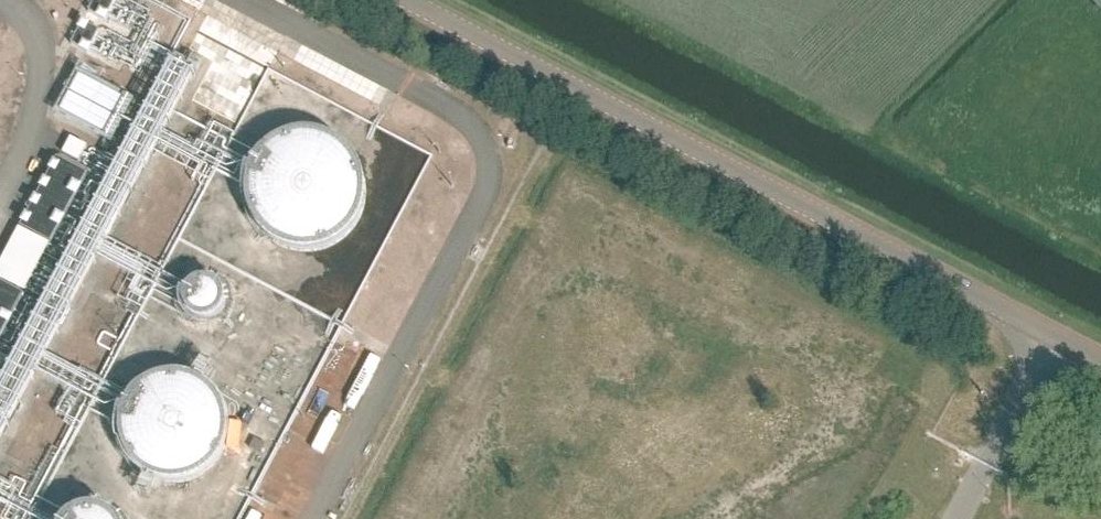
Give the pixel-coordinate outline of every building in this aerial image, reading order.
[(144,21),(145,0),(101,0),(100,19),(144,21)] [(1099,10),(1100,8),(1100,0),(1090,0),(1099,10)] [(133,34),(95,22),(87,45),(125,57),(133,34)] [(69,329),(102,255),(161,281),(166,270),(116,248),(198,64),(166,50),(46,319),(56,324),(57,324),(69,329)] [(82,71),(64,112),(118,135),(136,93),(82,71)] [(248,178),(247,192),(248,206),(253,220),(261,231),(272,241),(284,247),(298,251),(312,251),(326,247),(339,241),(349,231),(357,220),(363,206),(364,192),(363,178),(357,165),(349,153),(339,144),(326,137),(312,134),(298,134),(284,137),(272,144),(261,153),(253,165),(251,170),(248,178)] [(1,272),(32,286),(55,236),(24,222),(1,272)] [(224,309),(225,301),(224,293),(219,287),(213,282),(205,281),(197,282),(191,287),(186,293),(185,301),(186,309),(191,315),(197,320),(205,321),(213,320),(219,315),(224,309)] [(122,415),(120,429),(122,443),(127,456),(136,467),(147,475),(160,481),(174,482),(188,481),(201,475),(212,467),(221,456),(226,443),(228,429),(226,415),(221,402),(212,391),(201,382),(188,377),(174,375),(160,377),(147,382),(133,394),(127,402),(122,415)] [(112,516),(102,511),(91,509),(81,511),(71,516),(68,518),(115,518),(112,516)]
